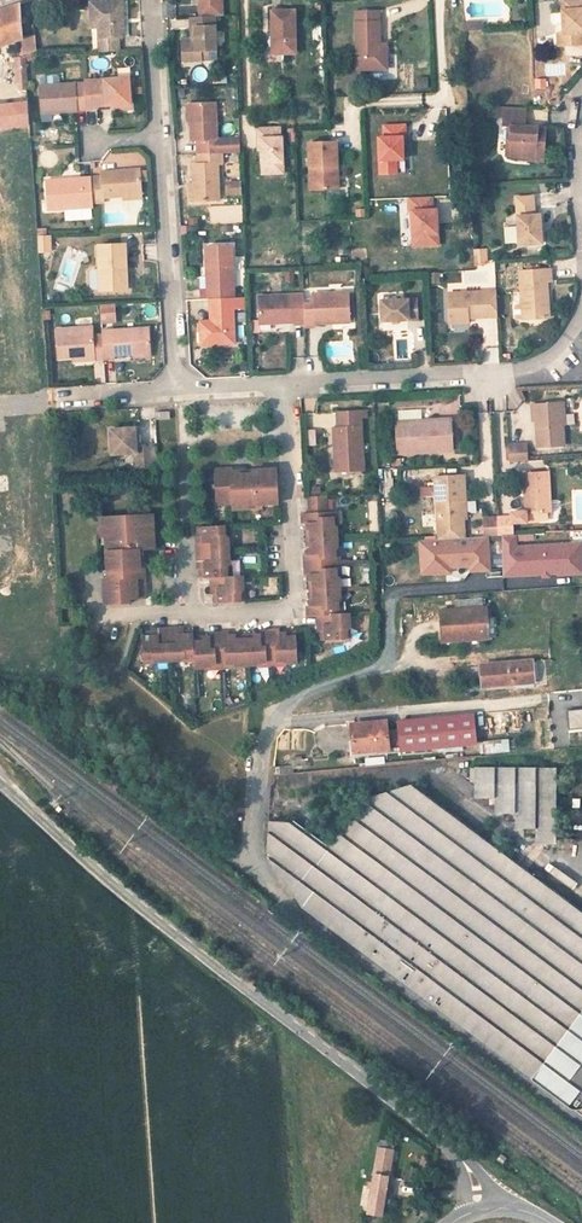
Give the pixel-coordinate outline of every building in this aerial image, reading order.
[(193,19),(212,18),(221,18),(220,0),(192,0),(193,19)] [(561,2),(564,36),(564,48),(567,48),(581,46),(581,1),(561,2)] [(122,2),(89,3),(89,16),(100,16),(101,39),(98,39),(98,53),(118,52),(117,38),(123,38),(122,2)] [(18,7),(12,8),(0,13),(0,46),(22,38),(18,7)] [(274,54),(296,54),(295,11),(274,11),(274,54)] [(358,14),(358,50),(379,50),(379,13),(358,14)] [(100,16),(89,16),(90,29),(97,29),(98,39),(101,39),(100,16)] [(193,19),(186,19),(186,33),(190,33),(190,44),(176,44),(177,66),(203,64),(202,55),(214,55),(212,18),(193,19)] [(484,23),(464,24),(464,32),(484,31),(484,23)] [(35,52),(34,39),(20,43),(21,53),(11,56),(13,83),(25,83),(23,55),(35,52)] [(567,48),(568,55),(571,57),(581,56),(581,46),(567,48)] [(214,55),(202,55),(203,64),(214,64),(214,55)] [(420,90),(431,89),(429,76),(418,78),(420,90)] [(548,89),(549,80),(537,78),(536,88),(548,89)] [(36,84),(36,91),(56,90),(55,83),(53,83),(38,84),(36,84)] [(126,83),(82,85),(82,88),(84,116),(93,116),(93,113),(112,112),(128,111),(126,83)] [(56,90),(36,91),(38,119),(84,116),(82,88),(56,90)] [(28,122),(26,96),(0,100),(0,126),(28,122)] [(225,104),(199,105),(201,145),(207,144),(207,153),(226,152),(225,104)] [(527,111),(490,108),(489,119),(503,120),(502,127),(509,127),(508,140),(505,140),(504,156),(531,158),(531,162),(545,163),(546,130),(526,129),(527,111)] [(400,162),(410,162),(409,122),(379,123),(381,176),(400,175),(400,162)] [(279,128),(257,129),(257,139),(260,139),(260,151),(261,164),(267,164),(268,175),(283,174),(282,138),(280,138),(279,128)] [(336,143),(308,145),(310,191),(338,190),(336,143)] [(202,165),(204,204),(228,202),(227,174),(230,173),(229,152),(226,152),(207,153),(208,165),(202,165)] [(95,178),(89,179),(90,201),(97,201),(97,199),(135,196),(134,172),(95,174),(95,178)] [(65,180),(46,182),(47,207),(90,204),(90,201),(89,179),(77,180),(77,182),(65,183),(65,180)] [(444,246),(442,208),(436,208),(435,197),(408,198),(408,215),(400,215),(402,248),(444,246)] [(531,197),(515,198),(518,245),(539,243),(537,215),(532,215),(531,197)] [(38,252),(53,252),(53,235),(38,236),(38,252)] [(120,248),(93,249),(95,273),(96,294),(96,295),(120,293),(118,272),(123,272),(120,248)] [(203,251),(204,267),(210,266),(212,299),(230,298),(228,250),(203,251)] [(486,251),(474,252),(474,262),(487,261),(486,251)] [(515,317),(547,315),(546,281),(550,280),(549,269),(519,270),(520,301),(514,301),(512,304),(512,314),(515,317)] [(96,294),(95,273),(87,274),(85,277),(86,292),(89,294),(96,294)] [(496,289),(449,291),(450,317),(497,316),(496,289)] [(303,306),(303,294),(264,295),(265,320),(279,320),(279,324),(299,324),(299,328),(304,328),(303,306)] [(416,296),(381,298),(382,319),(417,317),(416,296)] [(209,320),(199,320),(199,333),(209,333),(210,345),(233,344),(231,310),(246,309),(246,297),(230,298),(212,299),(208,299),(209,320)] [(315,306),(303,306),(304,328),(304,330),(316,330),(316,326),(338,325),(338,322),(350,322),(349,297),(314,298),(315,306)] [(101,323),(118,322),(117,304),(100,304),(101,323)] [(97,329),(97,332),(99,359),(108,359),(108,356),(147,354),(145,327),(97,329)] [(88,328),(56,330),(58,359),(89,357),(89,360),(99,359),(97,332),(89,332),(88,328)] [(209,333),(199,333),(200,345),(210,345),(209,333)] [(557,402),(529,404),(530,416),(533,416),(537,448),(562,445),(557,402)] [(415,407),(393,408),(395,451),(450,448),(449,423),(436,423),(435,417),(416,418),(415,407)] [(328,452),(337,451),(337,469),(357,469),(355,411),(331,412),(332,433),(327,432),(328,452)] [(134,428),(109,430),(110,454),(134,453),(134,468),(156,467),(155,447),(135,448),(134,428)] [(310,446),(318,445),(317,429),(309,430),(310,446)] [(525,445),(516,446),(517,462),(526,462),(525,445)] [(516,446),(507,446),(508,463),(517,462),(516,446)] [(337,451),(328,452),(329,469),(337,469),(337,451)] [(231,469),(213,469),(214,506),(231,506),(231,511),(248,511),(248,506),(260,506),(279,505),(276,469),(251,470),(250,473),(244,474),(244,471),(231,471),(231,469)] [(547,469),(524,471),(526,498),(524,498),(524,509),(510,511),(510,515),(496,516),(497,534),(511,534),(510,522),(537,520),(537,511),(549,510),(547,469)] [(464,474),(434,477),(438,540),(465,539),(464,508),(466,508),(464,474)] [(336,525),(337,524),(336,510),(326,511),(325,496),(306,498),(307,512),(299,512),(300,522),(304,522),(305,529),(307,529),(308,546),(306,547),(306,554),(301,555),(302,573),(308,573),(308,580),(310,580),(310,598),(308,598),(308,605),(304,605),(304,615),(314,614),(315,630),(318,630),(321,630),(321,639),(345,638),(345,629),(348,626),(347,612),(341,612),(340,600),(339,598),(338,577),(339,575),(338,548),(336,547),(336,525)] [(153,513),(97,516),(99,538),(103,538),(105,577),(101,578),(102,605),(128,604),(128,599),(138,599),(137,579),(145,579),(144,561),(140,561),(140,550),(155,549),(153,513)] [(222,530),(195,532),(195,540),(192,540),(193,573),(197,572),(200,572),(200,582),(205,582),(206,598),(210,598),(214,597),(215,607),(239,605),(238,597),(241,595),(240,580),(228,580),(225,580),(224,572),(228,569),(226,540),(223,538),(222,530)] [(519,535),(520,542),(535,541),(534,534),(519,535)] [(517,548),(517,536),(503,537),(504,571),(518,570),(518,577),(560,574),(560,576),(573,576),(572,552),(566,546),(517,548)] [(491,571),(489,537),(465,539),(438,540),(433,547),(434,574),(448,574),(447,568),(473,567),(473,572),(491,571)] [(433,547),(438,540),(422,541),(424,575),(434,574),(433,547)] [(573,576),(581,575),(581,545),(566,546),(572,552),(573,576)] [(488,638),(486,609),(441,612),(443,641),(488,638)] [(202,639),(193,640),(192,637),(192,632),(183,632),(182,629),(182,626),(150,627),(150,631),(150,634),(141,634),(142,658),(151,658),(154,662),(182,660),(185,657),(193,656),(193,660),(194,668),(205,667),(207,668),(232,666),(234,665),(255,664),(257,665),(282,663),(283,663),(295,662),(293,634),(285,634),(285,631),(285,630),(278,631),(278,627),(258,628),(259,632),(251,633),(251,636),(235,637),(235,634),(227,634),(227,630),(208,631),(208,636),(202,636),(202,639)] [(533,683),(532,661),(482,665),(483,687),(533,683)] [(568,711),(569,730),(581,729),(581,710),(568,711)] [(476,746),(474,716),(398,723),(401,752),(476,746)] [(354,752),(389,749),(386,722),(351,725),(354,752)] [(511,752),(510,740),(484,742),(485,754),(511,752)] [(555,844),(555,769),(475,768),(475,799),(495,799),(495,814),(515,814),(515,829),(536,829),(536,844),(555,844)] [(572,1108),(575,1110),(581,1110),(581,1109),(581,915),(409,786),(364,799),(326,851),(288,822),(270,821),(268,857),(303,909),(572,1108)] [(375,1165),(390,1166),(391,1149),(377,1148),(375,1165)] [(390,1166),(375,1165),(373,1182),(367,1182),(367,1197),(372,1198),(371,1208),(387,1209),(390,1166)] [(420,1180),(419,1167),(406,1167),(407,1181),(420,1180)]
